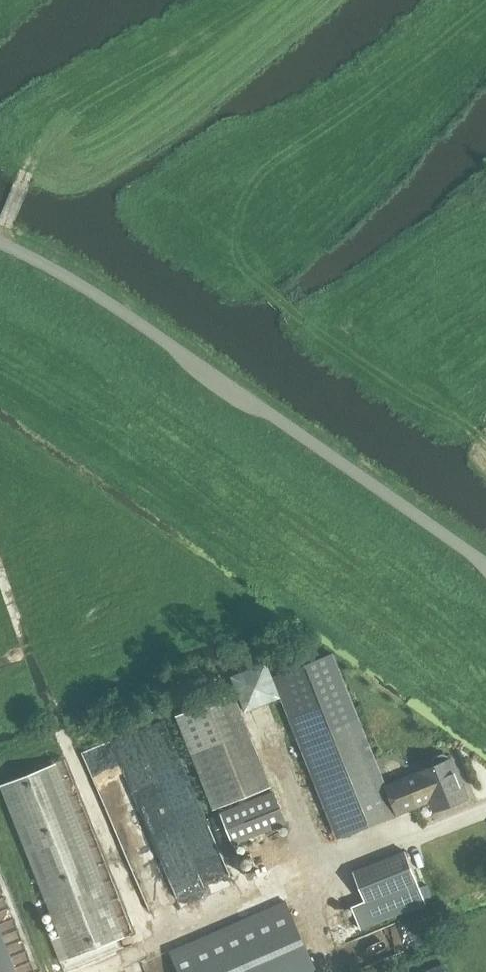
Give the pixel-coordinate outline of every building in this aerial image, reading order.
[(275,675),(340,836),(431,800),(435,810),(465,798),(450,759),(448,760),(446,756),(442,754),(434,757),(432,761),(434,766),(384,785),(356,715),(331,652),(275,675)] [(266,661),(230,675),(244,711),(280,697),(266,661)] [(234,692),(174,716),(212,810),(272,785),(234,692)] [(192,853),(214,845),(165,717),(138,728),(88,747),(97,770),(124,760),(176,898),(204,887),(192,853)] [(61,961),(108,942),(124,936),(57,762),(39,770),(4,784),(63,934),(52,938),(61,961)] [(273,790),(218,811),(224,827),(231,845),(286,824),(273,790)] [(360,929),(425,903),(405,851),(352,872),(363,901),(351,906),(360,929)] [(31,970),(0,895),(0,971),(26,971),(31,970)] [(286,900),(169,951),(178,971),(317,971),(286,900)]
